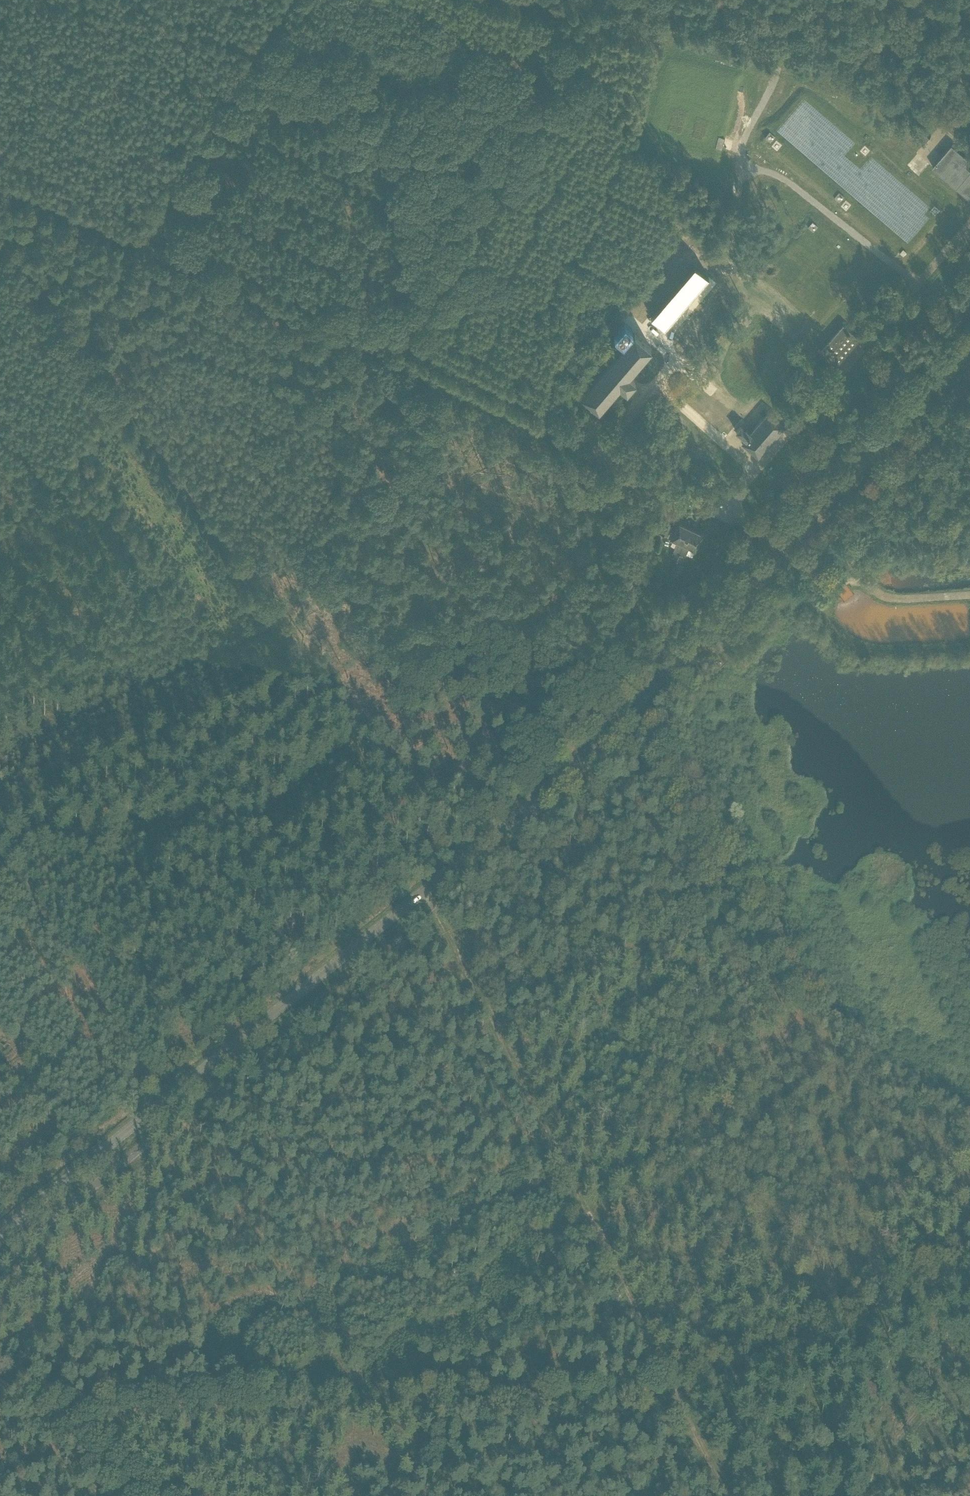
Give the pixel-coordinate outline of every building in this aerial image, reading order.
[(913,134),(923,143),(929,136),(919,127),(913,134)] [(763,139),(769,142),(773,136),(767,132),(763,139)] [(716,149),(723,150),(724,138),(717,137),(716,149)] [(723,147),(730,149),(733,141),(726,139),(723,147)] [(933,167),(969,200),(969,170),(966,166),(969,161),(952,145),(933,167)] [(814,232),(818,226),(811,221),(807,227),(814,232)] [(695,264),(651,315),(666,327),(709,277),(695,264)] [(820,352),(832,362),(837,366),(860,339),(844,325),(820,352)] [(582,394),(598,408),(619,384),(626,390),(635,380),(628,374),(650,347),(634,333),(582,394)] [(742,443),(758,457),(784,426),(768,412),(750,434),(741,426),(737,432),(745,439),(742,443)] [(660,534),(667,537),(672,526),(665,523),(660,534)] [(672,558),(676,560),(691,529),(679,524),(672,539),(678,542),(673,551),(675,552),(672,558)] [(691,529),(676,560),(680,562),(683,556),(685,557),(689,547),(695,550),(702,535),(691,529)] [(671,573),(678,576),(683,565),(676,562),(671,573)] [(703,562),(699,567),(704,572),(708,567),(703,562)]
